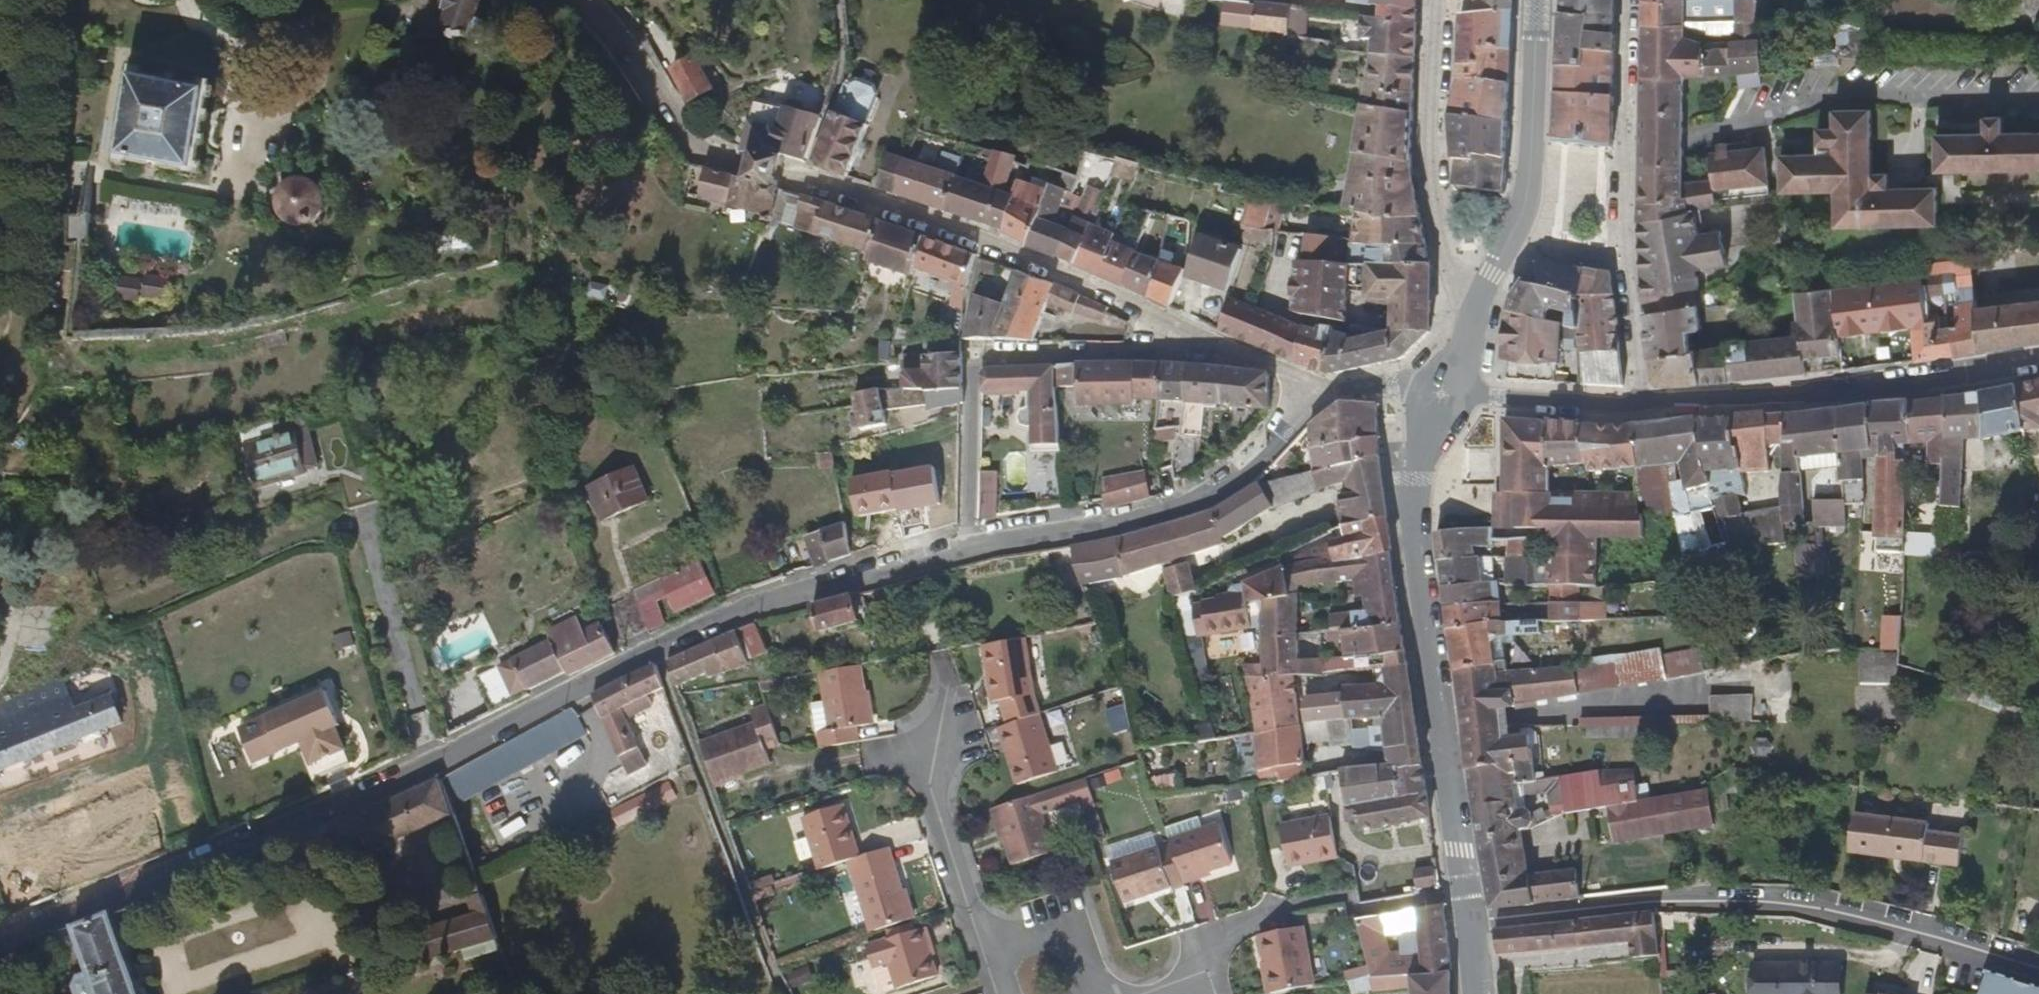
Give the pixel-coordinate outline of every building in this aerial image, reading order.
[(444,10),(450,13),(445,25),(460,30),(459,41),(486,37),(487,22),(477,19),(485,0),(448,0),(444,10)] [(1252,31),(1256,2),(1224,0),(1222,27),(1252,31)] [(1415,11),(1416,0),(1351,0),(1350,3),(1415,11)] [(1512,12),(1512,0),(1474,0),(1474,13),(1512,12)] [(1562,15),(1614,18),(1614,0),(1563,0),(1562,15)] [(1645,23),(1686,22),(1698,22),(1698,0),(1645,0),(1645,23)] [(1761,19),(1758,0),(1737,0),(1737,21),(1761,19)] [(1252,31),(1284,35),(1286,35),(1290,7),(1256,2),(1252,31)] [(1286,35),(1305,37),(1307,9),(1290,7),(1286,35)] [(1460,14),(1459,49),(1510,51),(1511,31),(1512,12),(1474,13),(1460,14)] [(1561,38),(1559,68),(1612,72),(1614,18),(1562,15),(1561,38)] [(1838,57),(1843,57),(1867,59),(1865,15),(1838,16),(1838,55),(1838,57)] [(1370,55),(1414,59),(1414,23),(1360,16),(1357,38),(1372,40),(1370,55)] [(1645,23),(1642,77),(1684,77),(1724,76),(1763,71),(1762,57),(1761,45),(1764,45),(1761,19),(1737,21),(1729,22),(1731,34),(1734,47),(1704,49),(1703,44),(1696,39),(1687,36),(1686,22),(1645,23)] [(1731,34),(1696,39),(1703,44),(1704,49),(1734,47),(1731,34)] [(1510,51),(1459,49),(1457,79),(1509,85),(1510,67),(1510,51)] [(1372,100),(1412,107),(1414,59),(1370,55),(1363,98),(1372,100)] [(1838,55),(1828,55),(1828,65),(1843,65),(1843,57),(1838,57),(1838,55)] [(714,88),(695,56),(672,70),(690,102),(714,88)] [(1612,72),(1559,68),(1556,143),(1610,148),(1612,72)] [(130,164),(155,167),(154,173),(165,174),(166,170),(187,172),(186,179),(197,180),(198,175),(201,176),(203,164),(200,164),(201,147),(206,148),(207,137),(203,137),(205,124),(210,124),(211,112),(208,112),(209,100),(214,100),(215,89),(212,88),(212,81),(201,80),(201,84),(181,81),(181,76),(170,74),(169,79),(144,75),(144,71),(134,69),(119,167),(130,169),(130,164)] [(1640,151),(1639,165),(1684,165),(1684,150),(1684,138),(1684,77),(1642,77),(1640,143),(1640,151)] [(1509,85),(1457,79),(1451,116),(1508,123),(1508,103),(1509,85)] [(855,81),(844,85),(811,163),(847,175),(877,96),(872,86),(855,81)] [(1361,106),(1412,115),(1412,107),(1372,100),(1363,98),(1361,106)] [(741,148),(752,151),(782,159),(783,155),(804,161),(817,120),(755,102),(741,148)] [(1352,179),(1412,178),(1411,163),(1412,115),(1361,106),(1350,179),(1352,179)] [(1781,192),(1781,194),(1834,194),(1836,229),(1939,227),(1937,188),(1888,188),(1888,175),(1873,174),(1871,111),(1833,111),(1833,128),(1818,129),(1818,154),(1781,155),(1781,192)] [(1508,123),(1451,116),(1454,161),(1506,160),(1507,139),(1508,123)] [(2003,133),(2003,117),(1984,117),(1985,134),(1936,135),(1936,174),(2038,171),(2038,133),(2003,133)] [(1735,150),(1742,204),(1771,202),(1770,193),(1765,148),(1735,150)] [(1639,193),(1639,221),(1697,211),(1742,204),(1735,150),(1711,153),(1713,180),(1684,183),(1684,165),(1639,165),(1639,193)] [(748,166),(744,179),(774,187),(778,174),(782,159),(752,151),(748,166)] [(1014,156),(992,151),(985,174),(1008,181),(1013,163),(1014,156)] [(909,161),(906,160),(889,156),(878,188),(898,194),(909,161)] [(938,170),(909,161),(898,194),(946,211),(958,178),(956,177),(959,165),(941,159),(938,170)] [(1132,183),(1138,168),(1138,166),(1117,159),(1116,162),(1111,175),(1132,183)] [(1506,160),(1454,161),(1451,186),(1505,193),(1506,177),(1506,160)] [(744,179),(704,167),(699,197),(766,216),(774,187),(744,179)] [(981,186),(958,178),(946,211),(996,228),(1005,194),(1008,181),(985,174),(981,186)] [(323,207),(324,202),(323,198),(322,193),(320,189),(317,186),(314,183),(310,181),(306,179),(301,178),(297,179),(292,180),(288,181),(285,184),(282,187),(279,191),(277,195),(277,199),(276,204),(277,208),(279,212),(281,216),(284,220),(288,222),(292,224),(296,225),(301,225),(305,225),(310,223),(313,221),(317,218),(320,215),(322,211),(323,207)] [(1381,215),(1417,214),(1412,178),(1352,179),(1350,179),(1344,210),(1355,211),(1381,215)] [(1014,197),(1005,231),(1028,245),(1048,191),(1019,180),(1014,197)] [(1081,201),(1098,207),(1105,191),(1088,184),(1081,201)] [(1048,191),(1028,245),(1059,258),(1069,231),(1053,224),(1065,191),(1050,185),(1048,191)] [(1770,193),(1771,202),(1782,201),(1781,194),(1781,192),(1770,193)] [(793,227),(869,253),(881,221),(802,194),(793,227)] [(1005,194),(996,228),(1005,231),(1014,197),(1005,194)] [(1263,229),(1269,201),(1258,200),(1250,199),(1242,226),(1263,229)] [(1385,244),(1424,243),(1417,214),(1381,215),(1355,211),(1352,240),(1367,242),(1385,244)] [(1639,221),(1643,297),(1698,289),(1702,288),(1699,271),(1728,266),(1722,231),(1700,233),(1697,211),(1639,221)] [(70,216),(69,246),(90,246),(92,216),(70,216)] [(1188,221),(1169,217),(1163,237),(1185,247),(1188,221)] [(1069,231),(1059,258),(1075,265),(1091,225),(1074,218),(1069,231)] [(869,253),(862,280),(877,285),(882,265),(913,276),(915,267),(923,235),(881,221),(869,253)] [(1091,225),(1075,265),(1097,275),(1112,238),(1114,233),(1091,225)] [(1239,235),(1270,244),(1273,230),(1263,229),(1242,226),(1239,235)] [(923,235),(915,267),(954,283),(950,306),(962,307),(976,255),(923,235)] [(1240,249),(1201,236),(1188,276),(1226,290),(1240,249)] [(1112,238),(1097,275),(1120,285),(1134,253),(1135,248),(1112,238)] [(1367,269),(1431,267),(1424,243),(1385,244),(1367,242),(1367,269)] [(1146,296),(1169,307),(1183,270),(1170,265),(1173,255),(1159,250),(1156,260),(1146,296)] [(1120,285),(1146,296),(1156,260),(1134,253),(1120,285)] [(1343,294),(1360,296),(1364,269),(1302,261),(1294,261),(1290,294),(1343,294)] [(1955,354),(1978,350),(1975,308),(1971,261),(1925,265),(1926,277),(1929,277),(1932,297),(1957,293),(1961,325),(1954,326),(1955,354)] [(1525,283),(1583,297),(1583,272),(1562,269),(1537,264),(1525,283)] [(1391,311),(1429,311),(1431,267),(1367,269),(1364,269),(1360,296),(1364,297),(1363,306),(1385,306),(1385,298),(1391,298),(1391,311)] [(1778,285),(1776,268),(1750,277),(1755,293),(1778,285)] [(1046,302),(1073,312),(1079,294),(1017,271),(1004,306),(991,339),(1032,341),(1046,302)] [(1583,272),(1583,297),(1612,296),(1609,272),(1597,272),(1583,272)] [(1578,306),(1583,297),(1525,283),(1514,298),(1511,315),(1548,323),(1549,312),(1569,315),(1568,327),(1579,327),(1578,306)] [(1917,360),(1955,354),(1954,326),(1938,328),(1936,321),(1927,322),(1923,286),(1874,290),(1874,283),(1833,288),(1833,290),(1839,336),(1914,328),(1917,360)] [(1643,297),(1644,314),(1699,305),(1698,289),(1643,297)] [(1841,355),(1839,336),(1833,290),(1795,294),(1798,322),(1793,322),(1794,335),(1745,342),(1726,345),(1729,383),(1806,373),(1805,359),(1841,355)] [(964,338),(991,339),(1004,306),(972,294),(964,338)] [(1101,321),(1104,312),(1106,307),(1079,294),(1073,312),(1101,321)] [(1323,319),(1332,321),(1341,322),(1343,294),(1290,294),(1289,307),(1295,315),(1304,318),(1304,316),(1323,319)] [(1219,329),(1296,360),(1302,326),(1252,306),(1226,296),(1219,329)] [(1612,296),(1583,297),(1578,306),(1579,327),(1584,386),(1623,387),(1612,296)] [(1975,308),(1978,350),(2038,341),(2038,301),(1975,308)] [(1644,314),(1646,322),(1701,323),(1699,305),(1644,314)] [(1390,330),(1429,331),(1429,311),(1391,311),(1390,330)] [(1548,323),(1511,315),(1508,333),(1504,361),(1560,378),(1565,327),(1548,323)] [(1296,360),(1322,371),(1331,331),(1332,321),(1323,319),(1320,332),(1302,326),(1296,360)] [(1646,322),(1650,356),(1691,351),(1688,331),(1701,329),(1701,323),(1646,322)] [(1400,361),(1429,331),(1390,330),(1346,342),(1346,336),(1331,331),(1322,371),(1331,375),(1400,361)] [(960,335),(923,338),(924,355),(906,356),(907,389),(962,389),(960,335)] [(1701,386),(1729,383),(1726,345),(1696,350),(1701,384),(1701,386)] [(1660,387),(1701,384),(1696,350),(1691,351),(1650,356),(1654,383),(1660,387)] [(1159,400),(1162,362),(1052,365),(1052,386),(1078,386),(1078,404),(1134,403),(1135,399),(1159,400)] [(1181,401),(1184,363),(1162,362),(1159,400),(1181,401)] [(1221,405),(1223,367),(1184,363),(1181,401),(1176,436),(1173,463),(1176,483),(1193,475),(1195,452),(1201,436),(1205,403),(1221,405)] [(1052,386),(1052,365),(987,368),(982,372),(979,376),(980,391),(1022,390),(1026,390),(1027,406),(1023,407),(1017,412),(1012,418),(1017,424),(1024,429),(1029,429),(1037,509),(1065,505),(1059,451),(1052,389),(1052,386)] [(1221,405),(1267,408),(1268,372),(1223,367),(1221,405)] [(2015,388),(2023,433),(2038,432),(2038,383),(2015,388)] [(1982,394),(1948,399),(1944,467),(1942,507),(1962,507),(1966,442),(1985,440),(2023,433),(2015,388),(1982,394)] [(929,412),(958,406),(963,406),(962,389),(907,389),(873,390),(854,393),(856,405),(859,429),(885,427),(884,410),(929,406),(929,412)] [(1948,399),(1911,403),(1912,444),(1929,444),(1930,466),(1944,467),(1948,399)] [(1341,400),(1307,425),(1310,450),(1377,439),(1375,402),(1341,400)] [(1869,406),(1838,410),(1841,468),(1842,481),(1864,480),(1864,459),(1879,460),(1877,538),(1907,539),(1907,534),(1906,462),(1899,463),(1897,445),(1904,445),(1912,444),(1911,403),(1910,400),(1869,404),(1869,406)] [(1838,410),(1786,415),(1787,445),(1797,444),(1800,472),(1841,468),(1838,410)] [(1733,416),(1733,418),(1743,473),(1771,473),(1769,446),(1787,445),(1786,415),(1766,417),(1765,413),(1733,416)] [(304,414),(271,425),(275,436),(243,445),(256,487),(307,472),(295,434),(308,430),(304,414)] [(1733,418),(1698,421),(1710,486),(1713,502),(1738,496),(1747,494),(1743,473),(1733,418)] [(1547,467),(1546,424),(1505,421),(1504,493),(1517,494),(1517,513),(1517,529),(1533,529),(1552,529),(1552,547),(1551,557),(1596,559),(1598,537),(1645,540),(1647,518),(1643,496),(1586,493),(1587,501),(1547,500),(1547,467)] [(1698,421),(1631,427),(1638,468),(1643,496),(1647,518),(1675,515),(1668,467),(1681,465),(1687,490),(1710,486),(1698,421)] [(1581,426),(1546,424),(1547,467),(1549,467),(1584,463),(1581,426)] [(1631,427),(1581,426),(1584,463),(1588,463),(1590,472),(1612,467),(1638,468),(1631,427)] [(2023,433),(2027,498),(2023,522),(2038,523),(2038,432),(2023,433)] [(1310,450),(1312,470),(1378,456),(1377,439),(1310,450)] [(819,467),(832,465),(830,452),(816,454),(819,467)] [(1194,516),(1114,538),(1122,575),(1158,562),(1170,597),(1194,587),(1184,554),(1221,542),(1220,539),(1234,531),(1235,529),(1271,507),(1307,492),(1342,481),(1346,494),(1339,496),(1341,507),(1336,508),(1341,525),(1386,517),(1378,456),(1312,470),(1256,482),(1255,482),(1211,511),(1194,516)] [(1549,467),(1547,467),(1547,500),(1587,501),(1586,493),(1550,491),(1549,467)] [(997,468),(979,468),(979,517),(997,515),(997,468)] [(588,488),(602,520),(649,500),(635,469),(588,488)] [(1144,469),(1102,477),(1105,510),(1150,499),(1144,469)] [(1781,475),(1782,508),(1803,505),(1800,474),(1781,475)] [(1738,496),(1713,502),(1739,580),(1762,575),(1757,548),(1786,544),(1784,526),(1782,508),(1743,516),(1738,496)] [(1844,527),(1843,501),(1814,502),(1816,528),(1823,528),(1844,527)] [(1782,508),(1784,526),(1805,524),(1803,505),(1782,508)] [(1494,525),(1493,509),(1451,511),(1451,526),(1494,525)] [(1504,513),(1504,509),(1493,509),(1494,525),(1495,529),(1496,541),(1504,541),(1504,513)] [(1517,529),(1517,513),(1504,513),(1504,541),(1508,541),(1517,541),(1517,529)] [(1386,517),(1341,525),(1342,537),(1321,543),(1282,561),(1284,567),(1391,551),(1386,517)] [(805,536),(814,565),(851,553),(844,522),(805,536)] [(1823,528),(1816,528),(1816,548),(1824,548),(1823,528)] [(1496,541),(1495,529),(1436,535),(1440,561),(1479,558),(1477,544),(1496,541)] [(1962,534),(1941,533),(1941,535),(1939,565),(1960,566),(1962,534)] [(1114,538),(1066,546),(1080,586),(1122,575),(1114,538)] [(1533,541),(1517,541),(1508,541),(1507,558),(1532,557),(1532,547),(1533,541)] [(1824,548),(1816,548),(1796,549),(1798,577),(1825,577),(1824,548)] [(1402,623),(1391,551),(1284,567),(1265,574),(1269,600),(1258,600),(1259,619),(1294,616),(1292,587),(1358,580),(1363,609),(1350,611),(1352,629),(1402,623)] [(1532,585),(1532,557),(1507,558),(1506,585),(1532,585)] [(1482,585),(1479,558),(1440,561),(1444,588),(1482,585)] [(699,563),(661,579),(665,589),(675,611),(713,594),(699,563)] [(1269,600),(1265,574),(1243,583),(1246,600),(1258,600),(1269,600)] [(661,579),(635,592),(635,593),(638,601),(646,598),(665,589),(661,579)] [(1444,588),(1447,610),(1500,604),(1498,585),(1482,585),(1444,588)] [(1611,603),(1609,587),(1590,587),(1590,605),(1611,603)] [(623,642),(649,629),(638,601),(635,593),(610,606),(623,642)] [(1694,612),(1689,595),(1667,598),(1670,616),(1694,612)] [(851,596),(811,607),(817,631),(857,621),(851,596)] [(649,629),(651,634),(660,629),(646,598),(638,601),(649,629)] [(1447,610),(1450,630),(1501,623),(1500,604),(1447,610)] [(1579,622),(1579,604),(1550,604),(1551,623),(1556,623),(1579,622)] [(567,671),(568,676),(583,669),(614,652),(599,623),(586,630),(578,616),(547,632),(550,639),(512,659),(527,690),(567,671)] [(1294,634),(1294,616),(1259,619),(1261,638),(1294,634)] [(1901,651),(1903,618),(1884,617),(1882,652),(1897,651),(1901,651)] [(1450,630),(1456,672),(1497,666),(1494,645),(1500,637),(1540,635),(1540,622),(1538,622),(1501,623),(1450,630)] [(1540,622),(1540,635),(1556,634),(1556,623),(1551,623),(1540,622)] [(1579,632),(1579,622),(1556,623),(1556,634),(1579,632)] [(1403,626),(1402,623),(1352,629),(1341,630),(1343,657),(1322,658),(1322,672),(1381,667),(1408,664),(1403,626)] [(765,651),(753,624),(667,661),(676,686),(705,674),(708,679),(748,663),(747,659),(765,651)] [(1021,634),(980,641),(990,702),(997,701),(1004,726),(1038,715),(1040,714),(1033,696),(1030,678),(1021,634)] [(1322,672),(1322,658),(1295,659),(1294,634),(1261,638),(1260,638),(1260,652),(1260,676),(1290,674),(1322,672)] [(1456,672),(1463,736),(1511,730),(1508,707),(1598,692),(1669,680),(1709,672),(1703,648),(1662,656),(1661,651),(1614,658),(1614,663),(1575,669),(1574,668),(1498,675),(1497,666),(1456,672)] [(1897,686),(1897,651),(1882,652),(1860,653),(1860,685),(1897,686)] [(1244,652),(1244,678),(1260,676),(1260,652),(1244,652)] [(858,663),(817,670),(821,700),(808,701),(813,732),(816,732),(818,748),(856,742),(855,729),(854,729),(854,726),(869,724),(858,663)] [(627,676),(592,695),(597,706),(608,735),(617,755),(637,746),(625,718),(651,705),(648,696),(663,689),(655,664),(627,676)] [(1410,675),(1408,664),(1381,667),(1383,685),(1343,688),(1343,691),(1301,695),(1302,724),(1348,718),(1381,715),(1415,712),(1410,675)] [(1244,678),(1251,732),(1252,732),(1295,725),(1297,725),(1290,674),(1260,676),(1244,678)] [(0,723),(0,772),(122,724),(109,694),(71,709),(67,696),(0,723)] [(1708,698),(1710,724),(1738,723),(1736,696),(1708,698)] [(350,743),(330,698),(271,724),(272,727),(245,740),(255,762),(282,750),(280,745),(301,736),(312,760),(350,743)] [(753,722),(697,743),(711,785),(769,762),(764,749),(778,744),(764,703),(749,709),(753,722)] [(573,710),(448,776),(462,805),(587,735),(573,710)] [(1419,744),(1415,712),(1381,715),(1384,745),(1419,744)] [(1004,726),(996,729),(1014,784),(1055,771),(1038,715),(1004,726)] [(1384,745),(1381,715),(1348,718),(1350,746),(1384,745)] [(1672,717),(1673,727),(1708,725),(1707,716),(1672,717)] [(1581,719),(1580,727),(1673,727),(1672,717),(1581,719)] [(1252,732),(1251,732),(1256,769),(1303,761),(1297,725),(1295,725),(1252,732)] [(1463,736),(1469,771),(1516,764),(1520,784),(1537,782),(1530,735),(1512,738),(1511,730),(1463,736)] [(1422,762),(1419,744),(1384,745),(1386,766),(1422,762)] [(1426,792),(1422,762),(1386,766),(1340,771),(1345,807),(1413,795),(1426,792)] [(1469,771),(1480,837),(1521,832),(1532,830),(1532,815),(1527,810),(1518,810),(1516,799),(1541,794),(1540,781),(1537,782),(1520,784),(1516,764),(1469,771)] [(1740,793),(1738,772),(1730,770),(1707,784),(1708,790),(1710,813),(1728,810),(1727,796),(1740,793)] [(1565,812),(1609,805),(1637,800),(1635,784),(1601,788),(1598,772),(1560,778),(1565,812)] [(1034,794),(992,808),(1009,864),(1051,851),(1040,813),(1089,797),(1083,778),(1034,794)] [(1552,819),(1565,812),(1560,778),(1546,781),(1551,810),(1552,819)] [(338,863),(455,811),(441,780),(324,832),(330,845),(338,863)] [(670,782),(610,808),(618,827),(678,800),(670,782)] [(1675,834),(1712,828),(1710,813),(1708,790),(1669,796),(1675,834)] [(1430,817),(1426,792),(1413,795),(1345,807),(1347,821),(1359,819),(1361,829),(1430,817)] [(1615,844),(1675,834),(1669,796),(1609,805),(1615,844)] [(818,870),(846,861),(859,857),(843,804),(801,817),(818,870)] [(1532,815),(1532,830),(1545,823),(1543,813),(1542,810),(1532,815)] [(1545,823),(1552,819),(1551,810),(1543,813),(1545,823)] [(1336,857),(1329,815),(1279,825),(1287,866),(1336,857)] [(1852,815),(1847,852),(1918,861),(1922,834),(1924,824),(1852,815)] [(1180,882),(1181,884),(1200,877),(1198,874),(1229,864),(1216,822),(1166,838),(1167,842),(1180,882)] [(1491,912),(1580,898),(1577,885),(1574,869),(1528,874),(1521,832),(1480,837),(1491,912)] [(1922,834),(1918,861),(1938,864),(1941,836),(1922,834)] [(1941,836),(1938,864),(1954,866),(1958,838),(1941,836)] [(1122,901),(1180,882),(1167,842),(1110,860),(1122,901)] [(846,861),(870,933),(911,919),(887,848),(859,857),(846,861)] [(1416,889),(1435,886),(1432,867),(1413,869),(1416,889)] [(756,899),(778,891),(771,873),(749,881),(756,899)] [(1592,897),(1616,893),(1614,881),(1590,884),(1592,897)] [(1203,883),(1183,890),(1195,920),(1214,912),(1203,883)] [(1580,898),(1592,897),(1590,884),(1577,885),(1580,898)] [(409,962),(500,943),(492,920),(482,894),(460,902),(464,917),(402,937),(409,962)] [(1423,974),(1450,972),(1443,906),(1417,910),(1418,929),(1423,974)] [(1378,915),(1384,935),(1418,929),(1417,910),(1378,915)] [(1660,958),(1656,913),(1496,932),(1499,956),(1633,942),(1635,960),(1660,958)] [(80,948),(89,976),(81,979),(76,990),(78,993),(141,993),(137,984),(132,969),(111,914),(73,928),(71,928),(74,934),(80,948)] [(1370,975),(1372,977),(1396,976),(1384,935),(1378,915),(1355,919),(1370,975)] [(1257,935),(1268,993),(1270,993),(1313,985),(1302,926),(1286,929),(1257,934),(1257,935)] [(881,941),(895,989),(935,976),(927,947),(932,946),(926,927),(881,941)] [(409,961),(400,931),(373,939),(382,969),(409,961)] [(74,934),(55,942),(61,956),(80,948),(74,934)] [(1842,962),(1760,963),(1760,993),(1842,993),(1842,962)] [(1450,972),(1423,974),(1396,976),(1372,977),(1372,992),(1411,988),(1412,993),(1450,993),(1450,972)] [(1990,974),(1984,993),(2038,993),(2038,989),(1990,974)]
